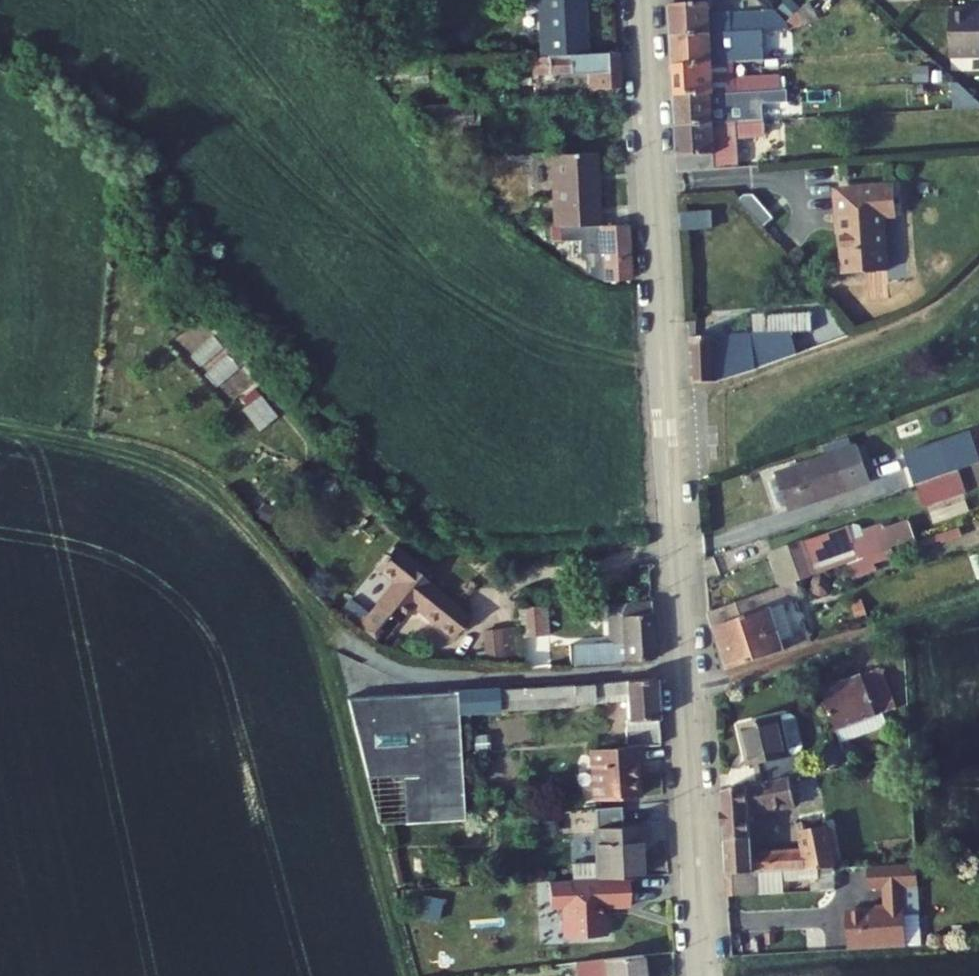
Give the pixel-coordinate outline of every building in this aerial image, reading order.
[(326,10),(332,6),(329,0),(319,0),(324,7),(326,10)] [(356,9),(354,0),(345,0),(347,11),(356,9)] [(582,0),(540,0),(542,55),(548,55),(585,53),(582,0)] [(788,29),(788,23),(776,11),(755,13),(756,22),(752,23),(751,13),(731,15),(710,16),(709,0),(676,0),(676,4),(669,5),(671,36),(722,33),(741,32),(752,31),(788,29)] [(816,21),(837,0),(811,0),(788,23),(788,29),(793,28),(816,21)] [(978,6),(978,10),(950,11),(951,58),(978,57),(978,6)] [(673,66),(712,63),(712,60),(724,60),(722,33),(671,36),(673,66)] [(364,62),(372,61),(362,47),(356,51),(364,62)] [(548,55),(548,73),(588,71),(589,90),(618,87),(620,87),(618,52),(585,53),(548,55)] [(533,74),(548,73),(548,55),(542,55),(533,55),(533,74)] [(727,92),(780,89),(779,71),(778,59),(765,60),(766,76),(733,77),(732,62),(712,63),(673,66),(674,96),(711,94),(727,92)] [(792,59),(778,59),(779,71),(792,69),(792,59)] [(711,94),(674,96),(676,126),(713,124),(713,114),(711,94)] [(594,141),(622,140),(619,97),(586,100),(588,131),(589,141),(594,141)] [(436,118),(436,127),(462,126),(472,127),(470,102),(411,106),(412,120),(436,118)] [(570,115),(554,116),(555,131),(571,130),(570,115)] [(735,137),(766,135),(765,120),(744,122),(713,124),(676,126),(679,171),(737,167),(735,137)] [(463,141),(462,126),(436,127),(437,142),(463,141)] [(589,141),(588,131),(554,133),(555,144),(589,141)] [(574,225),(600,225),(597,152),(595,152),(555,154),(551,154),(554,225),(574,225)] [(894,219),(892,186),(836,190),(838,234),(841,234),(843,274),(887,271),(885,241),(884,220),(894,219)] [(774,219),(753,194),(744,194),(739,199),(764,227),(774,219)] [(712,211),(681,213),(683,229),(713,228),(712,211)] [(632,279),(628,225),(600,225),(574,225),(554,225),(551,225),(551,232),(561,232),(562,236),(581,236),(582,257),(587,257),(587,274),(604,281),(632,279)] [(756,369),(797,354),(793,333),(811,332),(811,314),(765,316),(766,333),(691,337),(692,383),(716,382),(756,369)] [(263,426),(271,419),(256,400),(247,407),(263,426)] [(942,440),(905,454),(915,484),(953,470),(949,459),(942,440)] [(778,510),(789,506),(790,510),(871,482),(859,446),(844,451),(841,445),(826,450),(828,457),(778,475),(779,479),(768,482),(778,510)] [(905,454),(900,455),(910,485),(915,484),(905,454)] [(957,457),(949,459),(953,470),(960,467),(957,457)] [(966,468),(961,469),(953,472),(944,475),(954,503),(978,495),(978,491),(975,480),(971,481),(966,468)] [(915,484),(915,485),(944,475),(953,472),(953,470),(915,484)] [(263,504),(258,518),(268,521),(272,507),(263,504)] [(864,538),(852,543),(846,529),(772,554),(783,586),(797,582),(839,567),(847,564),(871,555),(914,540),(908,523),(884,531),(883,526),(863,533),(864,538)] [(397,581),(379,602),(400,620),(413,603),(454,636),(470,617),(438,591),(440,589),(420,573),(422,570),(394,547),(379,566),(397,581)] [(876,571),(871,555),(847,564),(852,576),(853,578),(876,571)] [(843,578),(852,576),(847,564),(839,567),(843,578)] [(755,583),(759,593),(772,589),(768,578),(755,583)] [(788,599),(802,594),(797,582),(783,586),(788,599)] [(808,632),(794,637),(783,604),(789,602),(788,599),(783,586),(709,612),(728,670),(811,641),(808,632)] [(571,668),(572,668),(611,666),(625,661),(655,658),(651,600),(609,603),(611,642),(569,644),(571,668)] [(866,617),(860,600),(851,603),(857,620),(866,617)] [(400,620),(379,602),(369,615),(390,632),(400,620)] [(519,608),(522,638),(550,635),(547,605),(519,608)] [(359,627),(363,622),(345,607),(340,613),(359,627)] [(380,645),(390,632),(369,615),(363,622),(359,627),(380,645)] [(488,661),(518,658),(516,629),(486,631),(488,661)] [(882,713),(895,708),(880,669),(822,691),(844,752),(852,749),(849,741),(887,726),(882,713)] [(625,681),(594,684),(595,696),(627,692),(627,700),(629,720),(658,718),(656,678),(625,681)] [(574,685),(575,705),(595,703),(595,696),(594,684),(574,685)] [(457,692),(459,719),(470,718),(470,716),(470,711),(479,711),(575,705),(574,685),(457,692)] [(459,719),(457,692),(347,699),(379,823),(462,818),(456,719),(459,719)] [(595,696),(595,703),(627,700),(627,692),(595,696)] [(745,747),(750,766),(763,763),(767,782),(790,778),(805,775),(791,714),(743,725),(748,746),(745,747)] [(629,720),(626,720),(627,729),(659,727),(658,718),(629,720)] [(626,729),(627,746),(643,745),(660,745),(659,727),(627,729),(626,729)] [(627,746),(592,749),(596,800),(640,796),(637,763),(644,762),(643,745),(627,746)] [(833,756),(834,766),(845,764),(844,754),(833,756)] [(795,803),(790,778),(767,782),(721,791),(725,858),(751,856),(752,855),(750,812),(795,803)] [(628,877),(642,876),(640,842),(647,842),(646,824),(621,825),(620,807),(596,808),(599,858),(574,859),(575,879),(628,877)] [(541,821),(541,831),(559,829),(558,819),(541,821)] [(806,854),(831,850),(826,826),(799,831),(804,852),(805,852),(806,854)] [(751,856),(725,858),(728,897),(784,893),(783,882),(783,877),(795,877),(794,870),(820,869),(821,879),(821,880),(821,891),(835,890),(835,868),(831,850),(806,854),(805,852),(804,852),(752,855),(751,856)] [(977,863),(968,874),(978,882),(978,864),(977,863)] [(846,912),(848,950),(907,947),(903,887),(919,886),(918,864),(868,866),(869,889),(884,888),(885,910),(846,912)] [(783,882),(821,879),(820,869),(794,870),(795,877),(783,877),(783,882)] [(629,906),(628,877),(575,879),(548,881),(549,905),(562,904),(564,937),(606,935),(605,915),(603,915),(603,907),(605,907),(629,906)] [(821,891),(821,880),(812,881),(813,891),(821,891)] [(404,909),(423,914),(428,894),(409,890),(404,909)] [(765,933),(766,945),(775,944),(774,933),(765,933)] [(642,955),(577,962),(578,975),(645,975),(642,955)]
